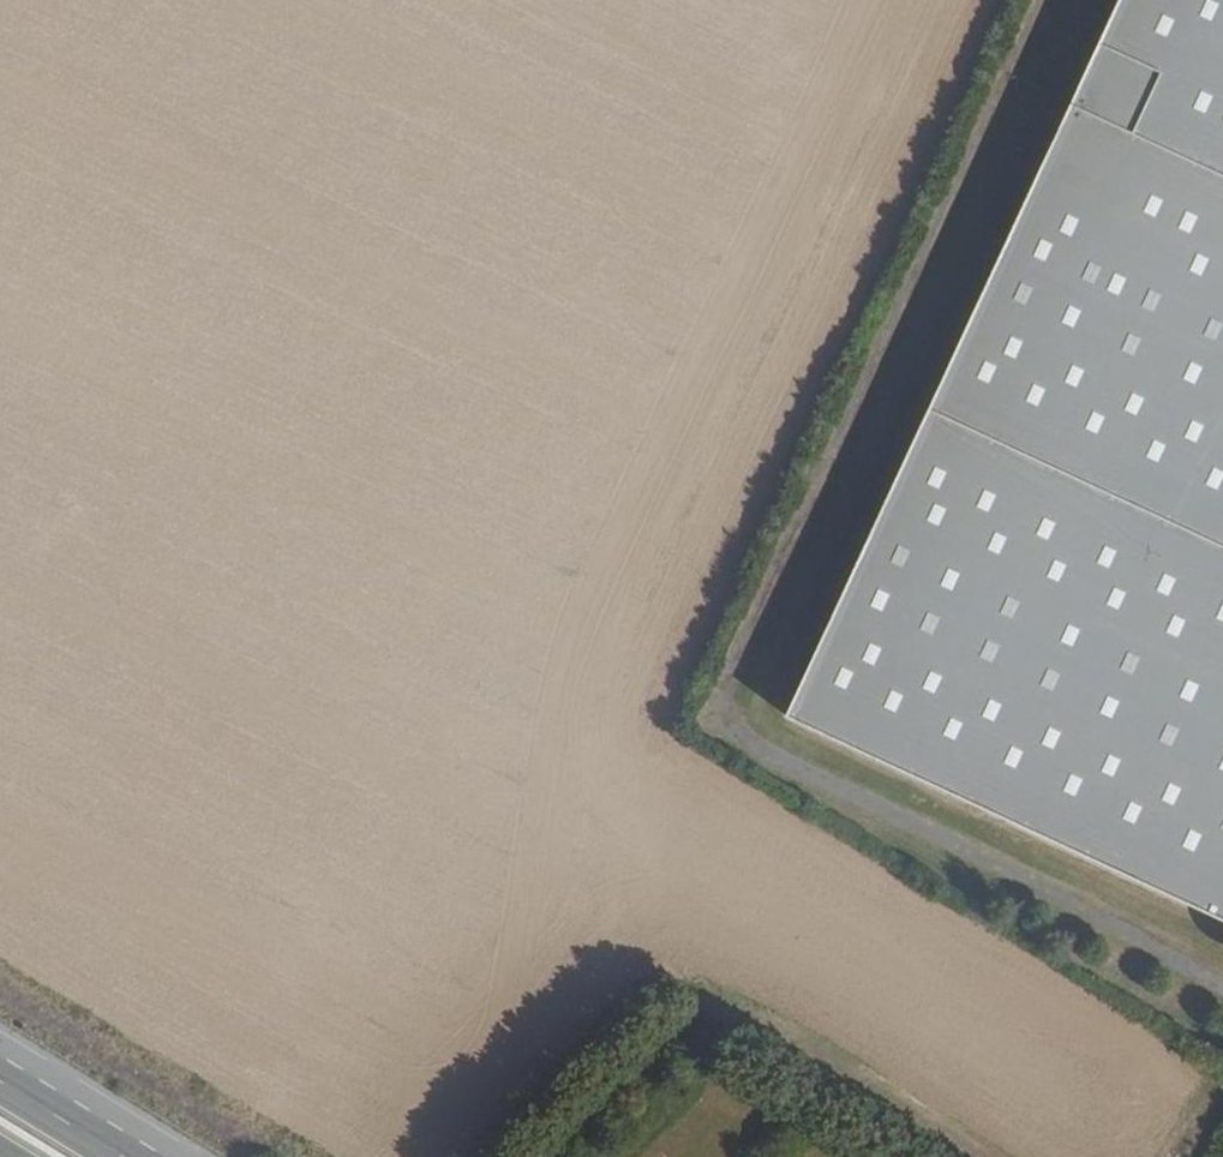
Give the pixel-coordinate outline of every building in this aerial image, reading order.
[(1222,532),(1222,0),(1113,0),(933,395),(1222,532)] [(933,395),(790,703),(1222,905),(1222,532),(933,395)]
